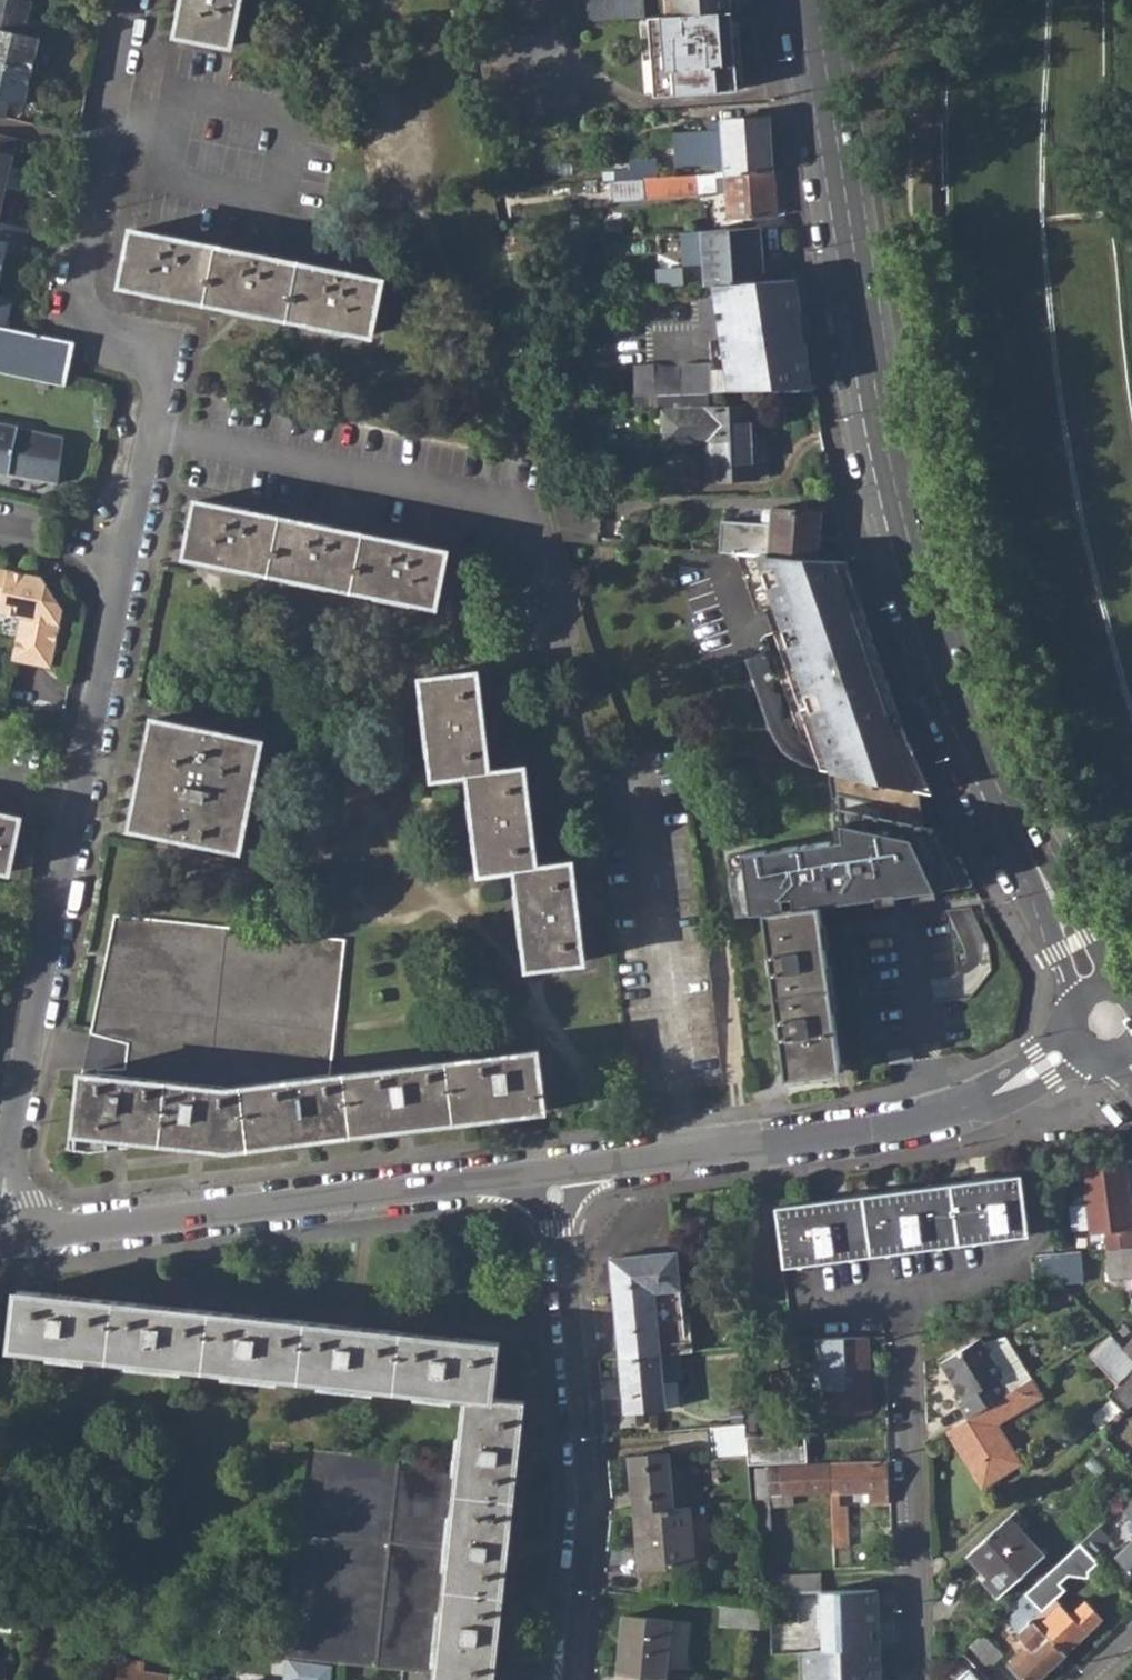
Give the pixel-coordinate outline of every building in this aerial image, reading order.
[(31,21),(34,5),(12,0),(0,0),(0,14),(31,21)] [(234,40),(242,0),(185,0),(180,28),(234,40)] [(647,15),(646,0),(590,0),(591,20),(647,15)] [(729,10),(728,0),(667,0),(669,15),(645,17),(653,95),(736,88),(729,10)] [(35,73),(41,42),(26,39),(31,21),(0,14),(0,66),(35,73)] [(7,120),(11,104),(27,108),(35,73),(0,66),(0,119),(7,120)] [(718,163),(717,173),(725,172),(770,169),(768,117),(716,121),(717,129),(685,131),(688,165),(718,163)] [(30,194),(34,173),(15,169),(22,141),(0,136),(0,187),(12,190),(30,194)] [(630,161),(630,179),(672,176),(671,158),(630,161)] [(770,169),(725,172),(726,190),(729,219),(774,216),(770,169)] [(713,190),(726,190),(725,172),(717,173),(711,173),(713,190)] [(609,180),(612,201),(681,198),(698,193),(696,175),(672,176),(630,179),(609,180)] [(5,223),(12,190),(0,187),(0,222),(5,223)] [(0,222),(0,275),(1,275),(5,251),(22,254),(28,228),(5,223),(0,222)] [(129,280),(375,332),(387,275),(140,223),(129,280)] [(698,229),(702,285),(710,284),(715,284),(745,282),(762,280),(759,225),(698,229)] [(715,284),(710,284),(726,389),(812,388),(794,278),(762,280),(745,282),(715,284)] [(6,325),(12,300),(0,298),(0,324),(6,325)] [(63,382),(72,338),(6,325),(0,324),(0,369),(63,382)] [(708,364),(652,366),(653,393),(709,392),(708,364)] [(652,366),(632,366),(632,394),(653,393),(652,366)] [(705,442),(706,480),(757,478),(754,407),(661,410),(663,443),(705,442)] [(0,422),(0,470),(52,481),(61,435),(0,422)] [(564,540),(598,542),(599,495),(553,495),(564,540)] [(185,553),(435,604),(445,549),(196,498),(185,553)] [(768,554),(815,556),(819,511),(773,509),(768,554)] [(768,554),(735,551),(756,613),(765,610),(772,607),(828,770),(912,787),(900,753),(911,749),(903,731),(883,675),(881,668),(877,669),(874,659),(870,649),(874,647),(859,605),(850,608),(848,600),(833,558),(815,556),(768,554)] [(850,608),(859,605),(856,597),(843,559),(833,558),(848,600),(850,608)] [(0,568),(0,604),(1,604),(0,609),(0,611),(20,616),(10,659),(50,667),(61,608),(40,576),(0,568)] [(772,607),(765,610),(819,768),(828,770),(772,607)] [(881,668),(874,647),(870,649),(874,659),(877,669),(881,668)] [(514,867),(527,965),(584,957),(571,861),(537,865),(523,764),(489,768),(476,670),(422,676),(434,774),(466,770),(480,872),(514,867)] [(130,826),(241,849),(263,739),(152,718),(130,826)] [(928,791),(911,749),(900,753),(912,787),(928,791)] [(9,872),(21,818),(0,814),(0,870),(9,872)] [(881,881),(882,894),(895,893),(898,914),(900,915),(900,916),(958,909),(953,872),(881,881)] [(846,899),(861,1007),(912,1000),(900,916),(900,915),(898,914),(895,893),(882,894),(846,899)] [(766,910),(787,1076),(841,1069),(820,903),(766,910)] [(77,1131),(229,1145),(546,1111),(539,1051),(333,1076),(346,939),(112,914),(82,1071),(77,1131)] [(1091,1232),(1105,1231),(1106,1248),(1131,1246),(1131,1241),(1125,1161),(1085,1165),(1091,1232)] [(791,1328),(1038,1296),(1033,1255),(1022,1173),(775,1206),(791,1328)] [(1072,1203),(1075,1225),(1089,1224),(1087,1202),(1072,1203)] [(1106,1248),(1109,1276),(1131,1275),(1131,1246),(1106,1248)] [(611,1257),(619,1355),(661,1352),(680,1350),(685,1350),(675,1250),(611,1257)] [(1033,1255),(1058,1281),(1082,1279),(1079,1251),(1033,1255)] [(523,1401),(493,1397),(499,1342),(19,1291),(12,1346),(467,1394),(461,1465),(309,1448),(287,1657),(437,1673),(436,1679),(493,1679),(523,1401)] [(1118,1330),(1123,1336),(1129,1331),(1123,1325),(1118,1330)] [(1029,1379),(1001,1332),(980,1340),(1002,1375),(997,1379),(1007,1394),(1029,1379)] [(1121,1411),(1131,1401),(1131,1356),(1124,1348),(1110,1334),(1090,1353),(1117,1383),(1106,1394),(1121,1411)] [(818,1339),(821,1419),(869,1417),(866,1337),(818,1339)] [(956,1402),(966,1419),(1007,1394),(997,1379),(1002,1375),(980,1340),(978,1337),(936,1363),(959,1400),(956,1402)] [(1124,1348),(1131,1356),(1131,1340),(1124,1348)] [(1062,1359),(1070,1371),(1091,1358),(1083,1346),(1062,1359)] [(682,1376),(680,1350),(661,1352),(619,1355),(625,1413),(666,1409),(663,1378),(682,1376)] [(947,1430),(983,1487),(1020,1463),(996,1423),(1040,1396),(1029,1379),(1007,1394),(966,1419),(947,1430)] [(711,1456),(746,1453),(745,1434),(744,1424),(709,1426),(711,1456)] [(1099,1432),(1104,1437),(1112,1431),(1106,1425),(1099,1432)] [(746,1453),(747,1462),(750,1463),(782,1462),(806,1461),(805,1432),(745,1434),(746,1453)] [(636,1515),(692,1520),(690,1505),(673,1506),(669,1450),(630,1453),(636,1515)] [(869,1489),(870,1501),(886,1501),(885,1461),(829,1463),(830,1490),(836,1490),(869,1489)] [(783,1465),(782,1462),(750,1463),(756,1527),(757,1542),(785,1539),(784,1512),(776,1512),(776,1492),(783,1492),(830,1490),(829,1463),(783,1465)] [(1118,1505),(1131,1519),(1131,1492),(1118,1505)] [(837,1506),(830,1506),(831,1546),(845,1545),(844,1506),(837,1506)] [(636,1515),(640,1564),(695,1559),(692,1520),(636,1515)] [(983,1582),(997,1597),(1043,1554),(1008,1515),(965,1553),(988,1577),(983,1582)] [(1078,1542),(1089,1554),(1107,1537),(1096,1525),(1078,1542)] [(1116,1554),(1131,1571),(1131,1539),(1116,1554)] [(1014,1602),(1063,1652),(1101,1619),(1083,1601),(1068,1615),(1052,1599),(1063,1588),(1058,1582),(1067,1574),(1087,1580),(1087,1570),(1096,1561),(1089,1554),(1078,1542),(1014,1602)] [(761,1583),(762,1592),(818,1590),(819,1590),(818,1573),(776,1574),(776,1582),(761,1583)] [(875,1588),(819,1590),(818,1590),(819,1619),(823,1619),(824,1651),(796,1652),(797,1679),(879,1679),(875,1588)] [(720,1626),(758,1628),(760,1606),(722,1602),(720,1626)] [(1026,1679),(1034,1679),(1063,1652),(1014,1602),(968,1645),(989,1667),(1002,1655),(994,1647),(1007,1635),(1026,1655),(1014,1666),(1026,1679)] [(618,1669),(666,1674),(672,1621),(624,1616),(618,1669)] [(333,1664),(291,1658),(288,1679),(332,1679),(333,1664)] [(168,1675),(141,1670),(142,1662),(122,1659),(119,1679),(167,1679),(168,1675)] [(666,1674),(618,1669),(617,1679),(666,1679),(666,1674)] [(968,1669),(956,1679),(979,1679),(968,1669)] [(1121,1679),(1131,1679),(1131,1669),(1121,1679)]
